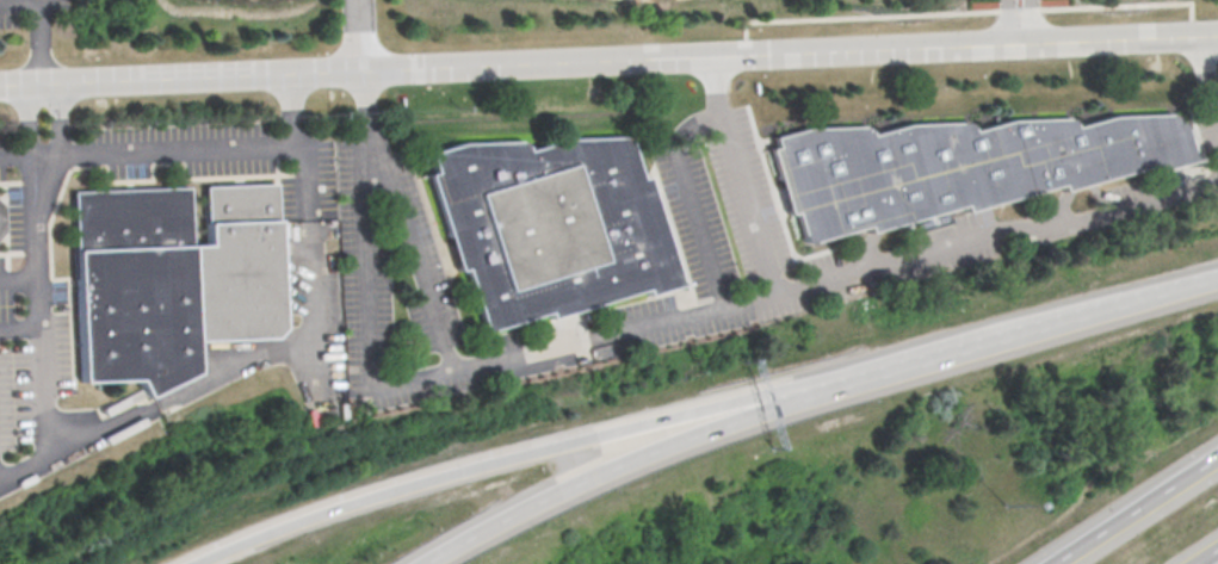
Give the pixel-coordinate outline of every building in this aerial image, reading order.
[(797,247),(771,157),(774,138),(805,130),(868,126),(871,137),(904,126),(970,124),(972,132),(1009,122),(1070,119),(1074,129),(1112,118),(1171,117),(1173,123),(1183,125),(1193,162),(1158,172),(1157,166),(1063,192),(1061,186),(965,213),(963,206),(867,234),(866,228),(797,247)] [(427,155),(459,144),(519,145),(523,154),(563,141),(624,140),(636,179),(643,176),(678,287),(645,298),(643,291),(548,321),(546,315),(483,334),(463,271),(456,273),(426,176),(433,174),(427,155)] [(72,194),(186,190),(188,248),(206,247),(204,188),(274,185),(280,327),(268,337),(193,341),(194,373),(144,398),(136,379),(80,382),(72,194)]
